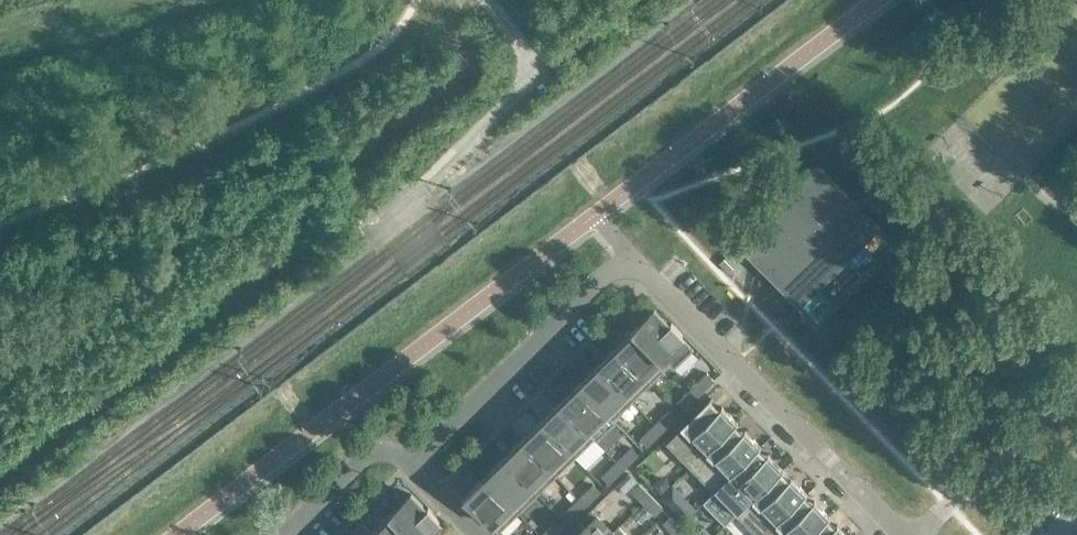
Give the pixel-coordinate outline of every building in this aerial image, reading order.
[(819,165),(740,242),(741,243),(772,213),(781,222),(779,228),(774,227),(763,265),(795,298),(802,293),(807,288),(816,276),(821,271),(828,266),(846,256),(852,252),(857,247),(861,241),(873,221),(869,217),(869,216),(819,165)] [(729,253),(719,263),(729,272),(738,262),(729,253)] [(843,282),(850,288),(863,276),(856,269),(843,282)] [(670,324),(655,308),(635,327),(670,363),(674,367),(694,348),(681,335),(683,334),(672,322),(670,324)] [(670,363),(635,327),(616,346),(651,382),(670,363)] [(651,382),(616,346),(597,364),(632,400),(651,382)] [(632,400),(597,364),(578,383),(613,419),(632,400)] [(707,372),(693,386),(700,393),(714,379),(707,372)] [(616,421),(613,419),(578,383),(559,402),(594,438),(596,440),(616,421)] [(700,393),(693,386),(678,400),(685,408),(700,393)] [(712,401),(710,400),(666,443),(690,467),(737,421),(722,406),(716,412),(709,404),(712,401)] [(594,438),(559,402),(540,420),(575,456),(594,438)] [(669,409),(655,423),(662,431),(676,416),(669,409)] [(575,456),(540,420),(521,439),(557,475),(575,456)] [(738,422),(737,421),(690,467),(713,491),(760,445),(745,429),(739,435),(732,428),(738,422)] [(662,431),(655,423),(640,437),(647,445),(662,431)] [(557,475),(521,439),(502,457),(538,493),(557,475)] [(761,446),(760,445),(713,491),(736,514),(783,468),(768,453),(762,459),(755,451),(761,446)] [(631,446),(617,461),(624,468),(638,454),(631,446)] [(538,493),(502,457),(483,476),(519,512),(538,493)] [(624,468),(617,461),(602,475),(609,482),(624,468)] [(783,468),(736,514),(757,534),(762,534),(806,492),(791,476),(785,482),(778,475),(784,469),(783,468)] [(519,512),(483,476),(464,495),(499,531),(519,512)] [(593,483),(579,498),(586,505),(600,491),(593,483)] [(651,495),(639,484),(632,491),(643,503),(651,495)] [(669,489),(662,496),(669,504),(677,496),(669,489)] [(806,492),(762,534),(810,534),(829,515),(814,500),(808,506),(801,498),(807,493),(806,492)] [(392,512),(414,534),(440,534),(447,529),(438,520),(440,518),(428,507),(427,508),(411,493),(392,512)] [(662,507),(651,495),(643,503),(655,514),(662,507)] [(586,505),(579,498),(564,512),(572,519),(586,505)] [(392,512),(373,531),(377,534),(414,534),(392,512)] [(619,526),(618,525),(613,531),(597,515),(576,534),(610,534),(619,526)] [(829,515),(810,534),(849,534),(837,524),(832,529),(824,522),(830,516),(829,515)] [(682,528),(671,516),(663,523),(675,534),(682,528)] [(541,534),(555,534),(563,528),(556,520),(541,534)] [(698,530),(703,534),(713,534),(714,533),(705,524),(698,530)] [(619,526),(610,534),(628,534),(619,526)]
